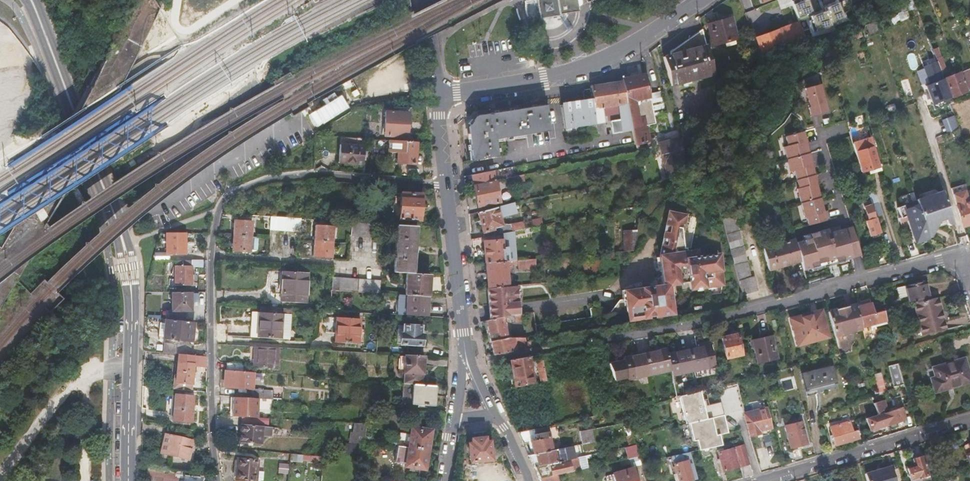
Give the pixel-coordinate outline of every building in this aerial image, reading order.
[(560,16),(560,14),(580,11),(579,6),(578,0),(536,0),(538,8),(539,19),(550,17),(560,16)] [(802,0),(793,0),(791,0),(799,21),(808,18),(807,14),(812,12),(808,0),(803,0),(802,1),(802,0)] [(844,18),(838,2),(824,8),(825,11),(810,16),(811,20),(809,21),(813,32),(832,27),(831,24),(844,18)] [(739,39),(732,17),(707,24),(713,46),(739,39)] [(879,30),(875,19),(866,22),(869,33),(879,30)] [(761,57),(806,41),(799,23),(755,39),(761,57)] [(516,27),(518,38),(527,36),(525,26),(516,27)] [(718,74),(706,29),(674,51),(674,55),(666,57),(674,86),(718,74)] [(747,42),(754,60),(761,57),(755,39),(747,42)] [(938,45),(933,47),(943,71),(948,69),(938,45)] [(925,65),(930,85),(944,81),(939,61),(925,65)] [(969,89),(964,73),(962,70),(945,76),(946,80),(953,96),(969,89)] [(650,93),(645,73),(621,78),(621,80),(633,130),(635,141),(636,145),(650,142),(647,126),(656,124),(654,116),(651,99),(650,93)] [(816,75),(799,79),(808,112),(824,108),(816,75)] [(633,130),(621,80),(590,85),(591,88),(592,101),(598,136),(606,134),(605,122),(610,121),(612,134),(633,130)] [(955,101),(946,80),(944,81),(927,87),(935,109),(955,101)] [(583,102),(592,101),(591,88),(585,89),(583,90),(582,91),(582,92),(583,102)] [(661,91),(650,93),(651,99),(654,116),(667,114),(661,91)] [(326,105),(310,111),(315,124),(348,111),(341,92),(323,99),(326,105)] [(598,136),(592,101),(583,102),(561,106),(564,128),(587,125),(588,128),(581,129),(582,139),(598,136)] [(500,151),(498,138),(498,134),(506,133),(522,130),(530,129),(551,126),(551,120),(553,120),(553,116),(551,117),(548,102),(478,112),(470,124),(474,155),(500,151)] [(382,136),(406,137),(407,114),(385,112),(382,136)] [(955,116),(943,120),(947,134),(960,130),(955,116)] [(684,123),(688,138),(696,136),(692,121),(684,123)] [(796,183),(794,183),(797,195),(799,194),(800,197),(798,197),(802,213),(804,213),(806,222),(825,217),(799,124),(781,129),(783,138),(780,139),(787,165),(790,164),(796,183)] [(869,132),(851,138),(860,167),(878,161),(869,132)] [(356,138),(341,137),(340,146),(355,147),(356,138)] [(671,160),(685,156),(681,137),(663,141),(672,177),(674,176),(671,160)] [(415,142),(389,141),(389,153),(396,153),(396,164),(414,165),(415,142)] [(340,146),(338,146),(336,163),(350,164),(360,165),(362,147),(355,147),(340,146)] [(671,160),(674,176),(689,172),(685,156),(671,160)] [(500,166),(473,171),(474,176),(475,181),(497,176),(507,174),(512,174),(511,170),(501,172),(500,166)] [(497,176),(475,181),(480,203),(514,196),(513,192),(501,194),(497,176)] [(917,198),(917,200),(930,236),(932,236),(941,220),(946,218),(948,224),(952,224),(952,225),(956,224),(945,189),(917,198)] [(401,215),(400,221),(418,222),(419,211),(421,211),(421,205),(419,205),(420,194),(402,193),(401,197),(399,196),(399,199),(396,205),(398,211),(398,215),(401,215)] [(498,203),(480,208),(484,228),(494,226),(496,231),(510,228),(525,225),(524,219),(513,221),(502,222),(500,214),(520,209),(517,199),(498,203)] [(879,231),(874,214),(870,202),(869,199),(866,199),(867,203),(863,205),(868,219),(865,220),(870,234),(879,231)] [(870,202),(874,214),(881,212),(877,200),(870,202)] [(930,236),(917,200),(899,206),(903,219),(909,218),(917,241),(930,236)] [(960,213),(962,219),(964,226),(969,224),(969,201),(957,205),(960,213)] [(626,288),(630,317),(675,311),(671,282),(692,279),(694,287),(724,283),(719,246),(687,249),(686,245),(685,244),(682,232),(686,213),(670,210),(662,254),(666,282),(626,288)] [(719,214),(740,291),(756,287),(753,275),(750,276),(732,210),(719,214)] [(535,223),(545,221),(544,213),(534,215),(535,223)] [(269,231),(276,231),(278,218),(269,217),(269,231)] [(233,237),(251,238),(252,222),(234,221),(233,237)] [(373,224),(350,222),(350,235),(377,237),(378,224),(373,224)] [(851,222),(828,228),(826,222),(808,227),(809,233),(794,237),(803,268),(859,252),(851,222)] [(400,225),(395,225),(392,272),(403,273),(411,273),(414,226),(400,225)] [(525,225),(510,228),(510,233),(530,229),(529,225),(525,225)] [(314,242),(331,243),(333,228),(315,227),(314,242)] [(636,247),(640,227),(625,228),(627,248),(636,247)] [(188,233),(168,233),(168,254),(168,255),(188,255),(188,233)] [(251,238),(233,237),(232,251),(250,252),(251,238)] [(487,259),(510,257),(509,247),(509,245),(504,245),(503,237),(486,238),(487,259)] [(765,260),(767,267),(799,259),(793,237),(761,245),(765,260)] [(331,243),(314,242),(313,256),(330,257),(331,243)] [(514,257),(510,257),(487,259),(488,269),(488,274),(489,284),(510,282),(508,261),(518,260),(519,260),(519,266),(538,264),(537,255),(528,256),(514,257)] [(190,261),(174,261),(174,287),(190,287),(190,268),(190,261)] [(278,302),(303,303),(304,273),(279,271),(278,302)] [(427,274),(411,273),(403,273),(402,295),(427,297),(427,274)] [(331,279),(330,291),(337,291),(357,292),(357,280),(331,279)] [(357,280),(357,292),(378,294),(378,282),(357,280)] [(905,285),(897,287),(899,297),(907,295),(909,304),(915,302),(929,299),(925,281),(906,286),(905,285)] [(491,315),(504,313),(511,312),(514,312),(516,311),(515,299),(519,299),(519,293),(515,294),(514,282),(510,282),(489,284),(491,315)] [(190,293),(171,293),(170,320),(180,322),(180,311),(185,311),(185,305),(190,305),(190,293)] [(427,297),(402,295),(402,315),(426,316),(427,297)] [(923,331),(946,326),(938,297),(929,299),(915,302),(923,331)] [(875,312),(884,310),(881,299),(873,301),(875,312)] [(840,304),(847,329),(863,325),(858,305),(857,300),(840,304)] [(858,305),(863,325),(872,322),(873,325),(878,324),(875,312),(873,301),(858,305)] [(847,329),(840,304),(829,307),(835,332),(847,329)] [(793,316),(799,341),(828,333),(822,309),(793,316)] [(888,321),(885,310),(884,310),(875,312),(878,324),(888,321)] [(257,339),(278,340),(279,315),(258,313),(257,339)] [(506,334),(509,334),(507,328),(506,320),(504,313),(491,315),(487,316),(489,325),(490,329),(491,337),(506,334)] [(335,343),(356,344),(358,319),(336,318),(335,343)] [(178,342),(181,322),(180,322),(170,320),(166,320),(163,340),(178,342)] [(194,323),(181,322),(178,342),(191,344),(192,335),(194,323)] [(409,355),(421,356),(422,335),(420,335),(421,327),(401,326),(401,334),(399,335),(398,344),(410,345),(409,355)] [(946,326),(923,331),(924,334),(947,328),(946,326)] [(740,350),(736,329),(719,333),(723,353),(740,350)] [(520,347),(528,345),(525,333),(517,333),(509,334),(506,334),(491,337),(494,351),(511,348),(509,337),(518,336),(520,347)] [(770,333),(751,337),(756,359),(775,355),(770,333)] [(664,348),(667,366),(668,370),(713,362),(708,340),(664,348)] [(624,374),(667,366),(664,348),(663,344),(620,351),(620,353),(607,356),(610,373),(623,371),(624,374)] [(278,348),(248,346),(248,364),(276,366),(278,348)] [(197,356),(189,355),(182,355),(178,385),(193,387),(196,368),(197,356)] [(423,356),(421,356),(409,355),(404,355),(402,384),(403,384),(412,385),(421,385),(423,356)] [(498,377),(501,390),(533,383),(527,356),(509,359),(512,375),(510,375),(512,384),(508,385),(506,376),(498,377)] [(543,357),(537,358),(541,379),(548,378),(543,357)] [(934,386),(951,381),(952,385),(969,380),(969,374),(965,357),(934,366),(937,375),(932,377),(934,386)] [(809,392),(838,384),(832,360),(803,368),(809,392)] [(904,382),(898,362),(888,365),(893,385),(904,382)] [(225,372),(233,372),(244,373),(245,366),(226,364),(225,372)] [(887,390),(882,371),(875,373),(880,392),(887,390)] [(244,373),(233,372),(233,390),(252,391),(253,373),(244,373)] [(935,390),(952,385),(951,381),(934,386),(935,390)] [(435,386),(421,385),(412,385),(403,384),(402,403),(411,403),(433,405),(435,386)] [(259,399),(273,400),(273,392),(257,392),(257,399),(259,399)] [(177,397),(176,423),(194,424),(195,408),(196,399),(177,397)] [(240,418),(258,418),(259,399),(257,399),(252,398),(248,398),(232,397),(232,417),(240,418)] [(889,423),(893,422),(897,420),(906,417),(902,406),(885,412),(882,400),(875,402),(878,412),(868,416),(872,428),(889,422),(889,423)] [(766,402),(743,407),(748,430),(758,427),(758,424),(763,423),(764,426),(767,425),(771,424),(766,402)] [(861,435),(859,427),(853,429),(849,417),(830,424),(832,431),(834,437),(836,443),(861,435)] [(258,418),(240,418),(239,443),(247,443),(252,443),(260,444),(261,437),(266,437),(267,419),(258,418)] [(801,418),(784,423),(790,447),(808,442),(801,418)] [(350,443),(363,443),(364,440),(366,424),(353,423),(350,443)] [(519,428),(523,439),(531,438),(533,450),(553,446),(548,423),(519,428)] [(592,426),(592,425),(580,428),(582,441),(589,439),(586,427),(592,426)] [(594,438),(592,426),(586,427),(589,439),(594,438)] [(408,448),(428,451),(431,431),(412,428),(408,448)] [(636,442),(632,431),(626,433),(629,444),(636,442)] [(164,439),(190,446),(191,441),(166,435),(164,439)] [(467,444),(468,461),(490,460),(488,442),(484,442),(483,438),(470,439),(470,443),(467,444)] [(190,446),(164,439),(161,452),(187,458),(190,446)] [(629,444),(622,445),(625,456),(632,454),(639,453),(636,442),(629,444)] [(744,475),(753,473),(744,442),(728,446),(728,444),(721,446),(721,448),(718,449),(723,467),(740,463),(744,475)] [(571,456),(569,443),(555,446),(558,459),(571,456)] [(529,451),(535,464),(558,459),(555,446),(553,446),(533,450),(529,451)] [(428,451),(408,448),(405,467),(425,470),(428,451)] [(689,450),(672,454),(680,480),(697,476),(689,450)] [(642,463),(641,460),(639,453),(632,454),(634,465),(642,463)] [(579,456),(569,458),(571,468),(581,466),(579,456)] [(911,480),(927,480),(928,480),(922,456),(914,459),(915,465),(907,467),(911,480)] [(562,470),(571,468),(569,458),(550,463),(550,465),(551,469),(548,470),(546,471),(546,473),(562,470)] [(236,471),(257,473),(258,461),(238,459),(236,471)] [(867,480),(897,480),(892,463),(865,471),(867,480)] [(289,465),(279,464),(278,475),(288,475),(289,465)] [(141,465),(142,480),(143,480),(176,480),(177,471),(141,465)] [(634,465),(612,470),(615,480),(638,480),(634,465)] [(542,480),(565,480),(562,470),(546,473),(540,475),(542,480)] [(257,473),(236,471),(235,480),(256,480),(257,473)]
